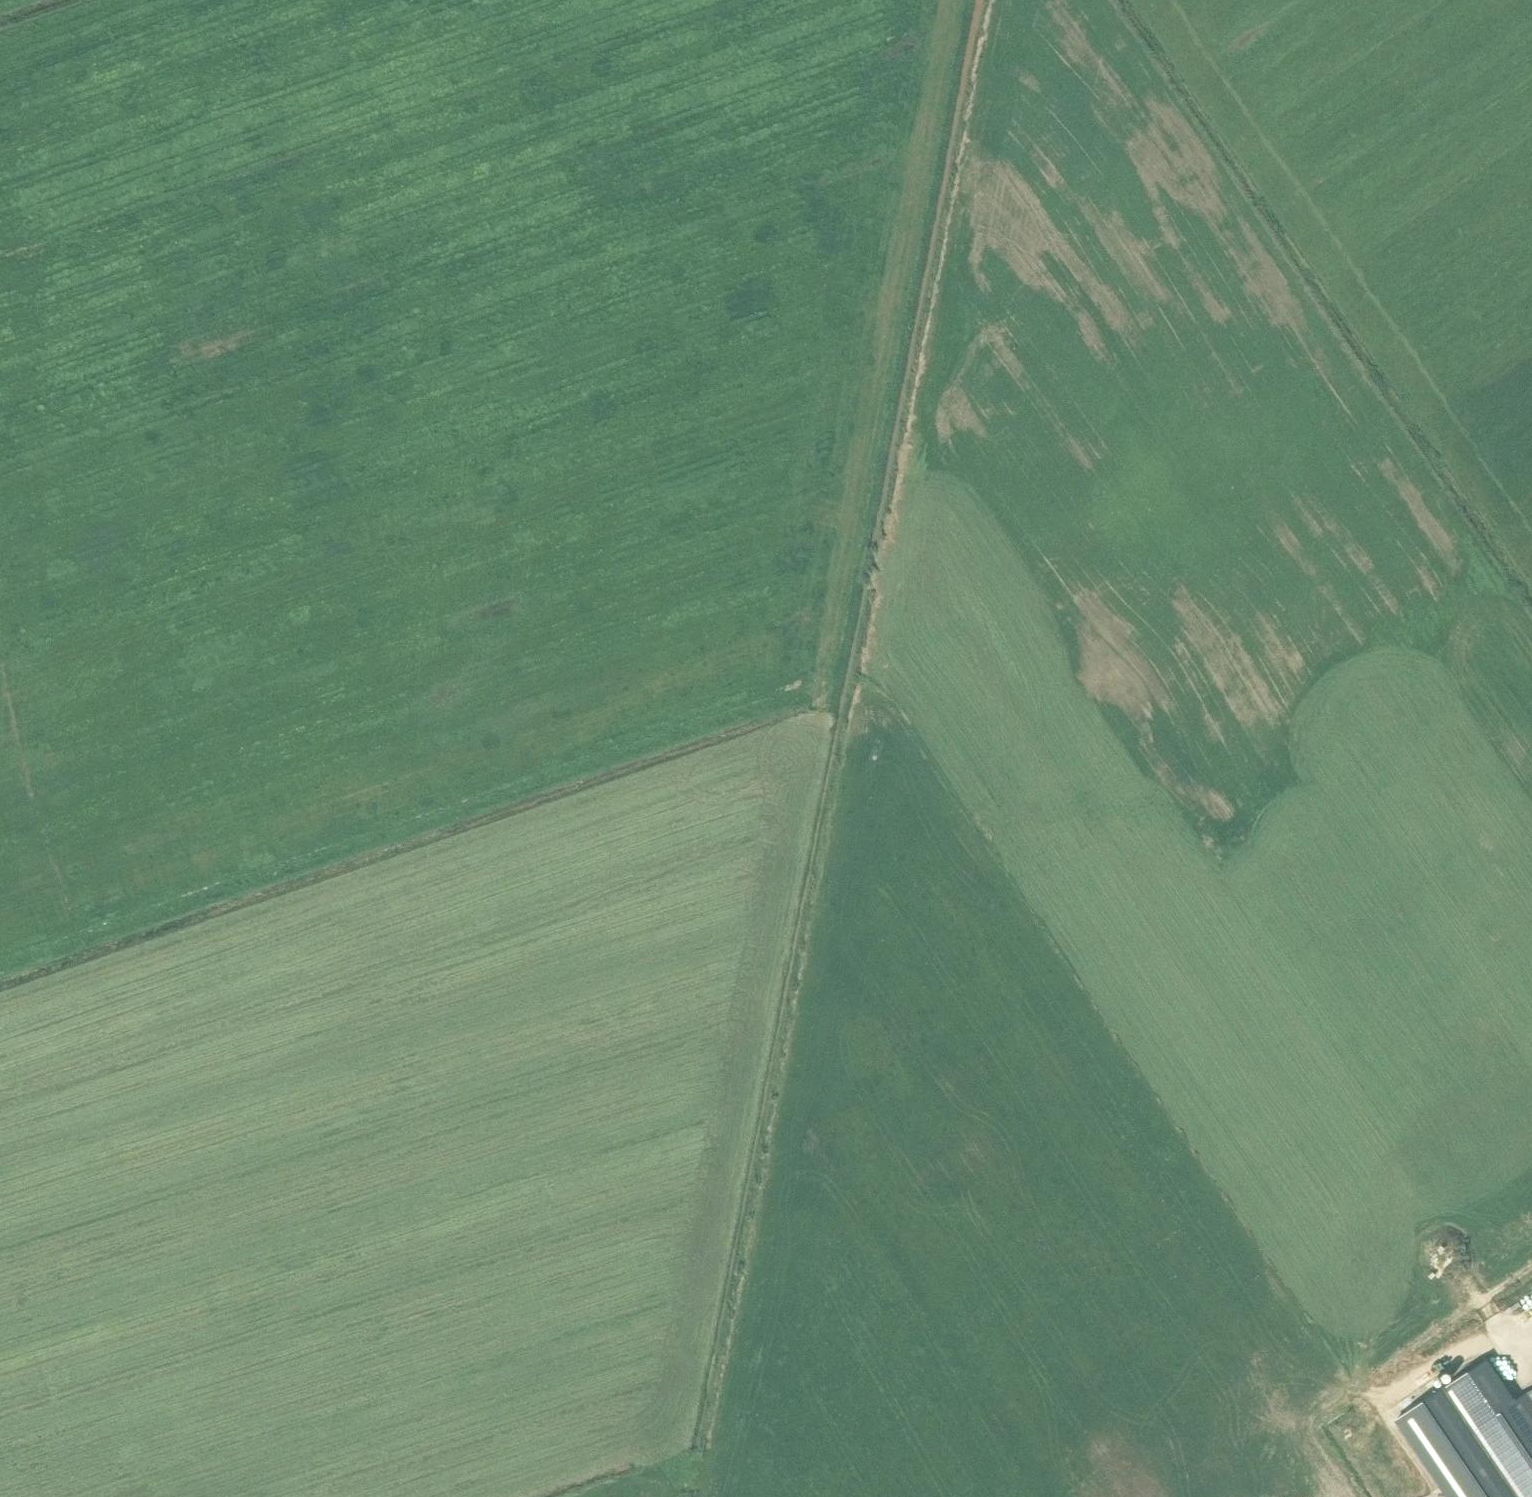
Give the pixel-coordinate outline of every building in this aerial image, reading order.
[(1453,1496),(1531,1496),(1531,1396),(1528,1391),(1514,1401),(1485,1359),(1399,1417),(1453,1496)]
